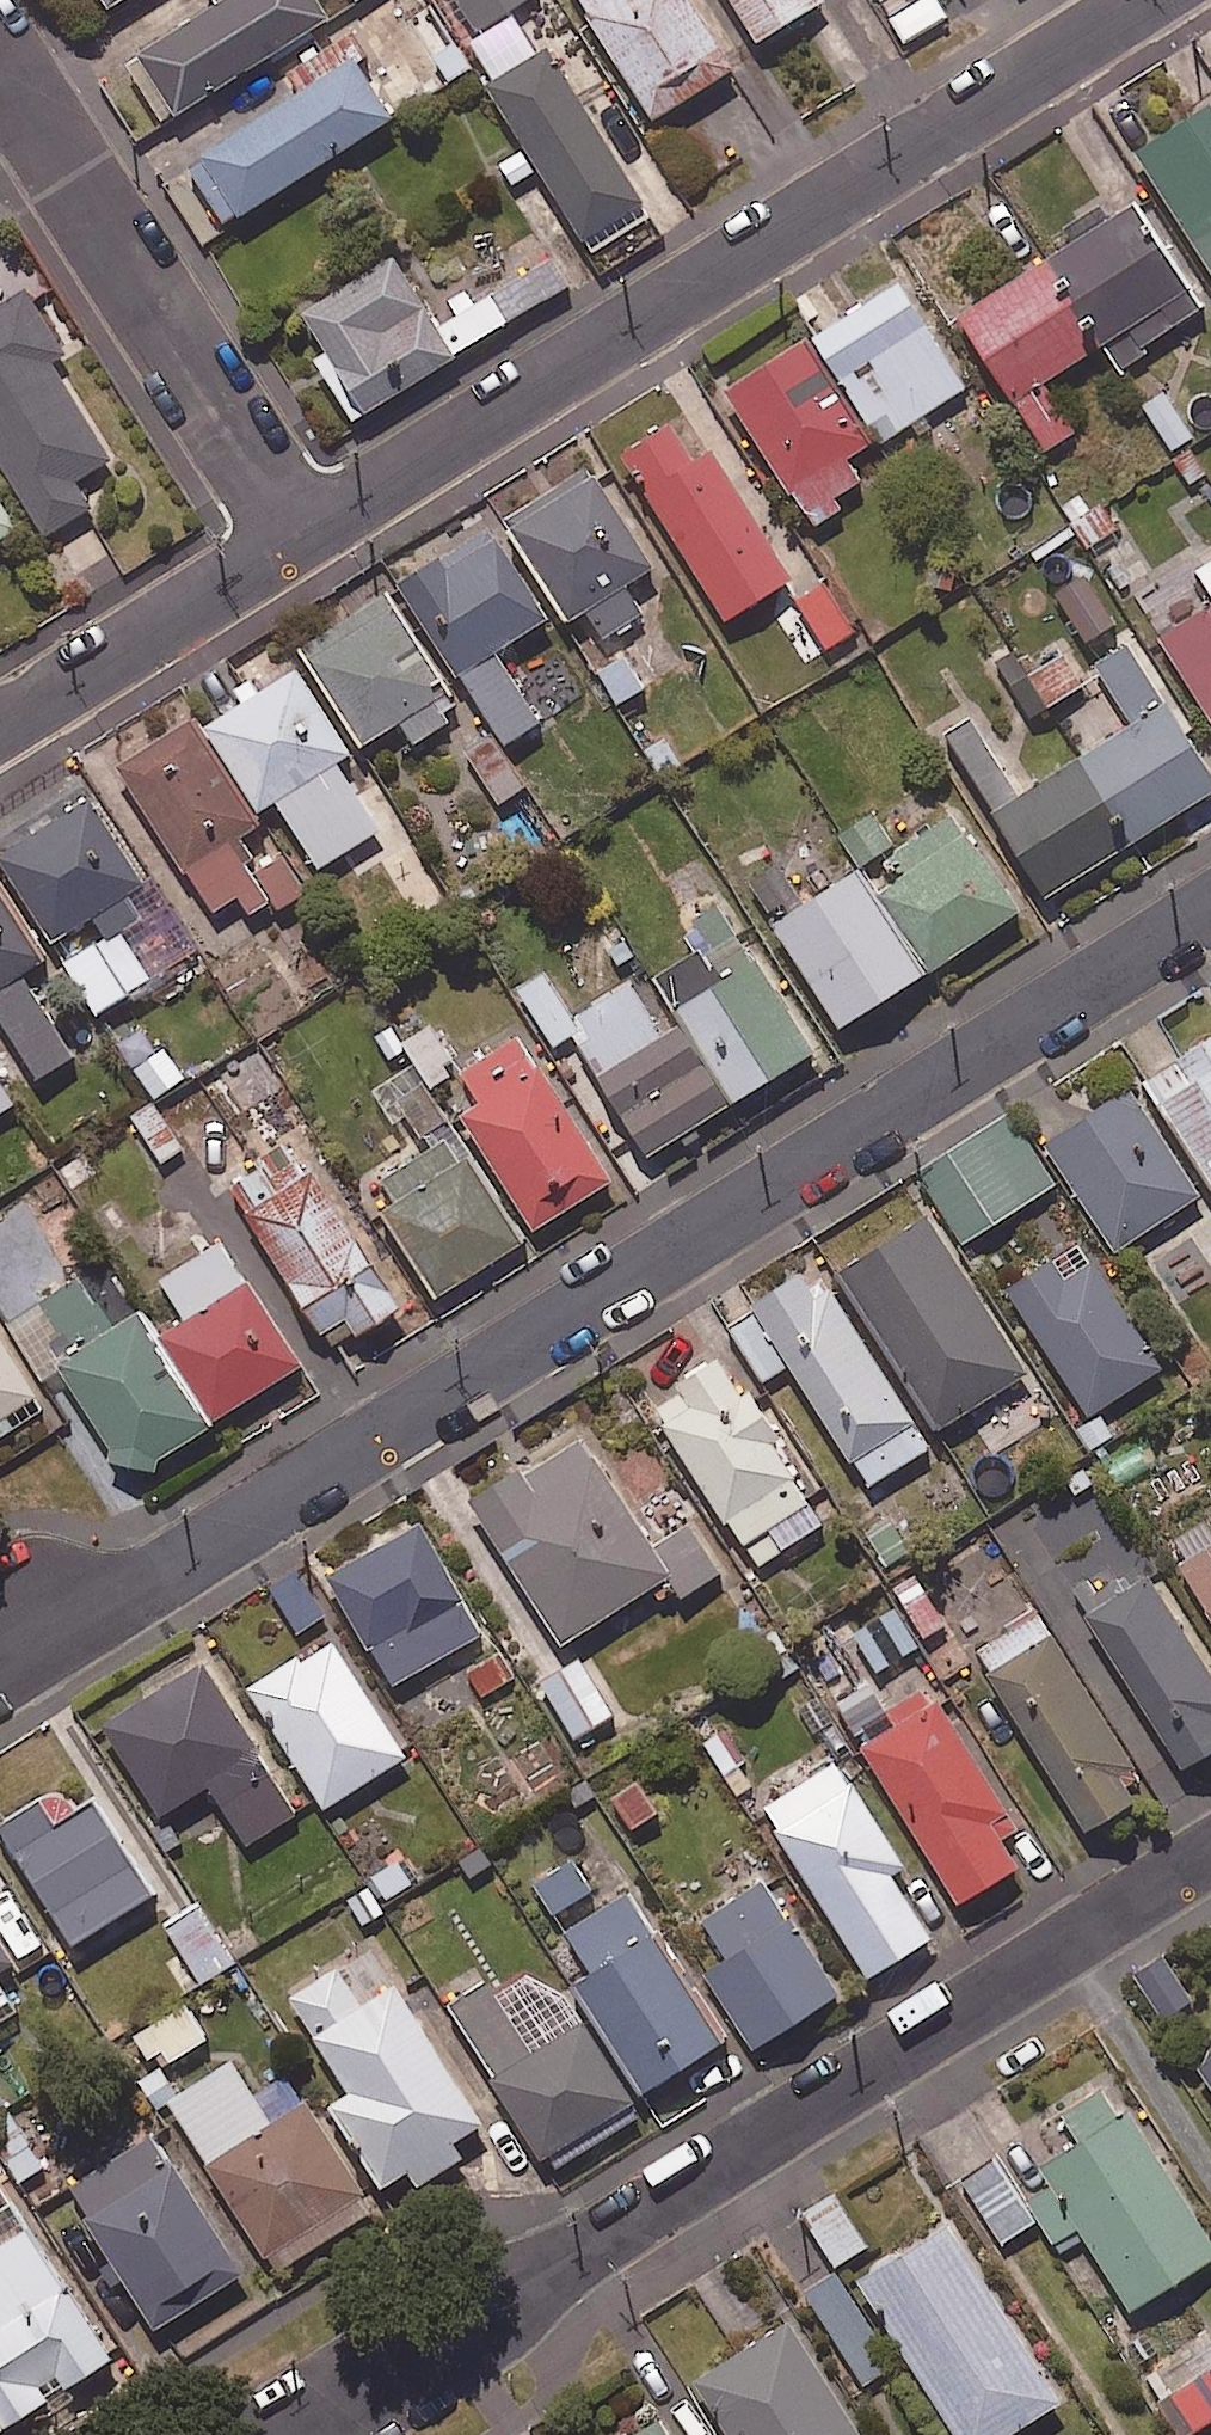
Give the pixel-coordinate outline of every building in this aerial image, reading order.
[(325,0),(216,0),(144,44),(182,107),(333,14),(325,0)] [(482,26),(522,0),(465,0),(482,26)] [(697,0),(580,0),(652,115),(736,63),(697,0)] [(750,40),(816,0),(727,0),(750,40)] [(888,9),(903,0),(883,0),(888,9)] [(472,63),(440,17),(403,43),(435,89),(472,63)] [(396,111),(346,33),(316,53),(326,69),(190,156),(230,218),(396,111)] [(652,205),(553,41),(492,77),(591,242),(652,205)] [(1208,102),(1132,151),(1210,273),(1210,106),(1208,102)] [(1044,255),(1100,340),(1113,361),(1199,306),(1125,193),(1084,219),(1089,226),(1044,255)] [(432,300),(399,247),(305,305),(332,348),(320,355),(357,414),(571,279),(540,232),(432,300)] [(1100,340),(1044,255),(954,314),(1042,449),(1072,429),(1040,380),(1100,340)] [(962,387),(895,281),(810,334),(878,441),(962,387)] [(31,287),(0,305),(0,452),(48,532),(94,504),(78,477),(114,455),(56,360),(70,351),(31,287)] [(869,439),(797,334),(718,387),(807,517),(859,481),(842,456),(869,439)] [(690,459),(668,424),(621,454),(724,617),(788,576),(707,449),(690,459)] [(676,593),(601,464),(514,515),(571,612),(588,602),(606,634),(676,593)] [(29,522),(0,477),(0,541),(29,522)] [(1089,488),(1061,507),(1087,546),(1115,527),(1089,488)] [(551,611),(492,522),(403,580),(507,739),(543,716),(498,646),(551,611)] [(1136,606),(1209,722),(1210,721),(1210,558),(1136,606)] [(853,630),(821,580),(792,598),(825,648),(853,630)] [(466,708),(393,589),(307,641),(366,739),(401,717),(415,739),(466,708)] [(1124,843),(1210,790),(1210,779),(1128,643),(1089,667),(1126,727),(1072,759),(1124,843)] [(647,685),(628,648),(597,665),(617,701),(647,685)] [(1081,684),(1059,651),(1009,684),(1031,717),(1081,684)] [(353,747),(301,663),(210,720),(263,803),(278,793),(322,862),(382,825),(339,756),(353,747)] [(1124,843),(1072,759),(1018,792),(965,711),(935,731),(988,811),(984,813),(1036,897),(1124,843)] [(117,769),(206,903),(212,912),(235,897),(247,915),(273,898),(279,906),(310,886),(281,842),(259,856),(241,828),(262,814),(198,716),(167,737),(117,769)] [(495,731),(466,748),(497,801),(526,785),(495,731)] [(162,903),(94,793),(2,850),(54,936),(94,911),(110,936),(162,903)] [(851,865),(920,971),(1014,910),(951,812),(895,848),(873,814),(838,836),(854,863),(851,865)] [(920,971),(851,865),(801,897),(778,861),(747,881),(771,917),(767,919),(836,1025),(920,971)] [(0,880),(0,1006),(41,1074),(76,1053),(24,967),(45,954),(0,880)] [(689,1016),(739,1095),(817,1045),(723,899),(688,922),(706,948),(668,973),(693,1013),(689,1016)] [(665,1031),(632,980),(576,1016),(545,970),(519,987),(555,1040),(576,1027),(654,1149),(739,1095),(689,1016),(665,1031)] [(455,1055),(432,1017),(402,1036),(425,1073),(455,1055)] [(485,1096),(464,1109),(538,1224),(615,1175),(522,1029),(467,1065),(485,1096)] [(1154,1074),(1210,1161),(1210,1037),(1154,1074)] [(0,1075),(0,1110),(17,1099),(0,1075)] [(1204,1190),(1134,1084),(1049,1140),(1118,1247),(1204,1190)] [(184,1145),(153,1100),(121,1122),(151,1167),(184,1145)] [(1057,1180),(1014,1113),(923,1172),(966,1239),(1057,1180)] [(527,1236),(457,1127),(372,1181),(441,1290),(527,1236)] [(300,1177),(280,1147),(229,1180),(328,1330),(361,1328),(404,1300),(316,1167),(300,1177)] [(1031,1368),(930,1210),(842,1266),(943,1424),(1031,1368)] [(305,1359),(226,1235),(160,1277),(185,1317),(168,1328),(221,1412),(305,1359)] [(1067,1277),(1056,1259),(1009,1288),(1086,1413),(1165,1365),(1098,1257),(1067,1277)] [(731,1328),(762,1378),(793,1359),(867,1482),(925,1447),(848,1312),(818,1260),(758,1296),(765,1308),(731,1328)] [(113,1325),(81,1274),(11,1319),(47,1374),(65,1362),(127,1458),(148,1462),(215,1419),(142,1306),(113,1325)] [(0,1327),(0,1434),(48,1404),(0,1327)] [(732,1345),(684,1374),(692,1386),(657,1408),(753,1565),(827,1520),(775,1435),(783,1430),(732,1345)] [(523,1457),(472,1491),(569,1638),(668,1572),(683,1595),(724,1568),(692,1519),(659,1541),(589,1434),(556,1455),(533,1471),(523,1457)] [(1161,1540),(1210,1622),(1210,1509),(1161,1540)] [(485,1631),(425,1518),(329,1570),(390,1682),(485,1631)] [(304,1556),(269,1577),(302,1633),(337,1612),(304,1556)] [(1144,1567),(1077,1608),(1172,1769),(1210,1746),(1210,1680),(1144,1567)] [(949,1622),(919,1572),(896,1586),(925,1635),(949,1622)] [(1152,1786),(1045,1609),(981,1647),(1089,1824),(1152,1786)] [(408,1753),(335,1633),(253,1684),(326,1803),(408,1753)] [(300,1810),(209,1656),(107,1716),(161,1809),(211,1780),(247,1841),(300,1810)] [(615,1712),(585,1656),(545,1677),(575,1734),(615,1712)] [(890,1711),(870,1680),(837,1701),(960,1898),(1022,1860),(1005,1833),(1021,1823),(934,1683),(890,1711)] [(948,1923),(840,1752),(761,1802),(869,1973),(948,1923)] [(641,1768),(610,1788),(637,1834),(669,1815),(641,1768)] [(64,1823),(44,1792),(1,1820),(76,1940),(156,1889),(100,1801),(64,1823)] [(594,1885),(573,1856),(539,1880),(560,1909),(594,1885)] [(842,1989),(770,1874),(703,1917),(727,1955),(708,1967),(756,2043),(842,1989)] [(727,2035),(634,1887),(570,1928),(595,1967),(580,1977),(648,2085),(727,2035)] [(199,1897),(165,1918),(156,1924),(168,1943),(178,1937),(203,1979),(237,1958),(199,1897)] [(0,1929),(0,1970),(19,1958),(0,1929)] [(1195,1997),(1166,1953),(1138,1972),(1167,2016),(1195,1997)] [(367,2002),(343,1963),(296,1992),(354,2087),(334,2099),(383,2181),(409,2165),(419,2182),(465,2153),(455,2136),(485,2118),(402,1981),(367,2002)] [(534,2048),(494,1981),(456,2003),(552,2163),(645,2107),(590,2015),(534,2048)] [(257,2091),(236,2058),(172,2098),(274,2264),(375,2202),(293,2069),(257,2091)] [(1114,2079),(1069,2108),(1087,2135),(1045,2162),(1058,2182),(1032,2199),(1058,2240),(1084,2223),(1136,2304),(1210,2256),(1210,2230),(1114,2079)] [(247,2269),(156,2122),(69,2176),(160,2323),(247,2269)] [(0,2148),(27,2184),(56,2162),(30,2126),(0,2148)] [(1037,2217),(998,2158),(960,2184),(998,2243),(1037,2217)] [(952,2217),(862,2274),(963,2434),(1004,2434),(1065,2397),(952,2217)] [(13,2432),(121,2364),(32,2223),(0,2244),(0,2413),(13,2432)] [(871,2326),(837,2269),(806,2288),(840,2345),(871,2326)] [(794,2318),(697,2379),(732,2434),(868,2434),(794,2318)] [(898,2361),(875,2328),(843,2350),(866,2384),(898,2361)] [(1208,2336),(1152,2371),(1189,2431),(1210,2418),(1210,2340),(1208,2336)] [(679,2403),(630,2434),(700,2434),(679,2403)] [(0,2413),(0,2434),(8,2434),(13,2432),(0,2413)]
